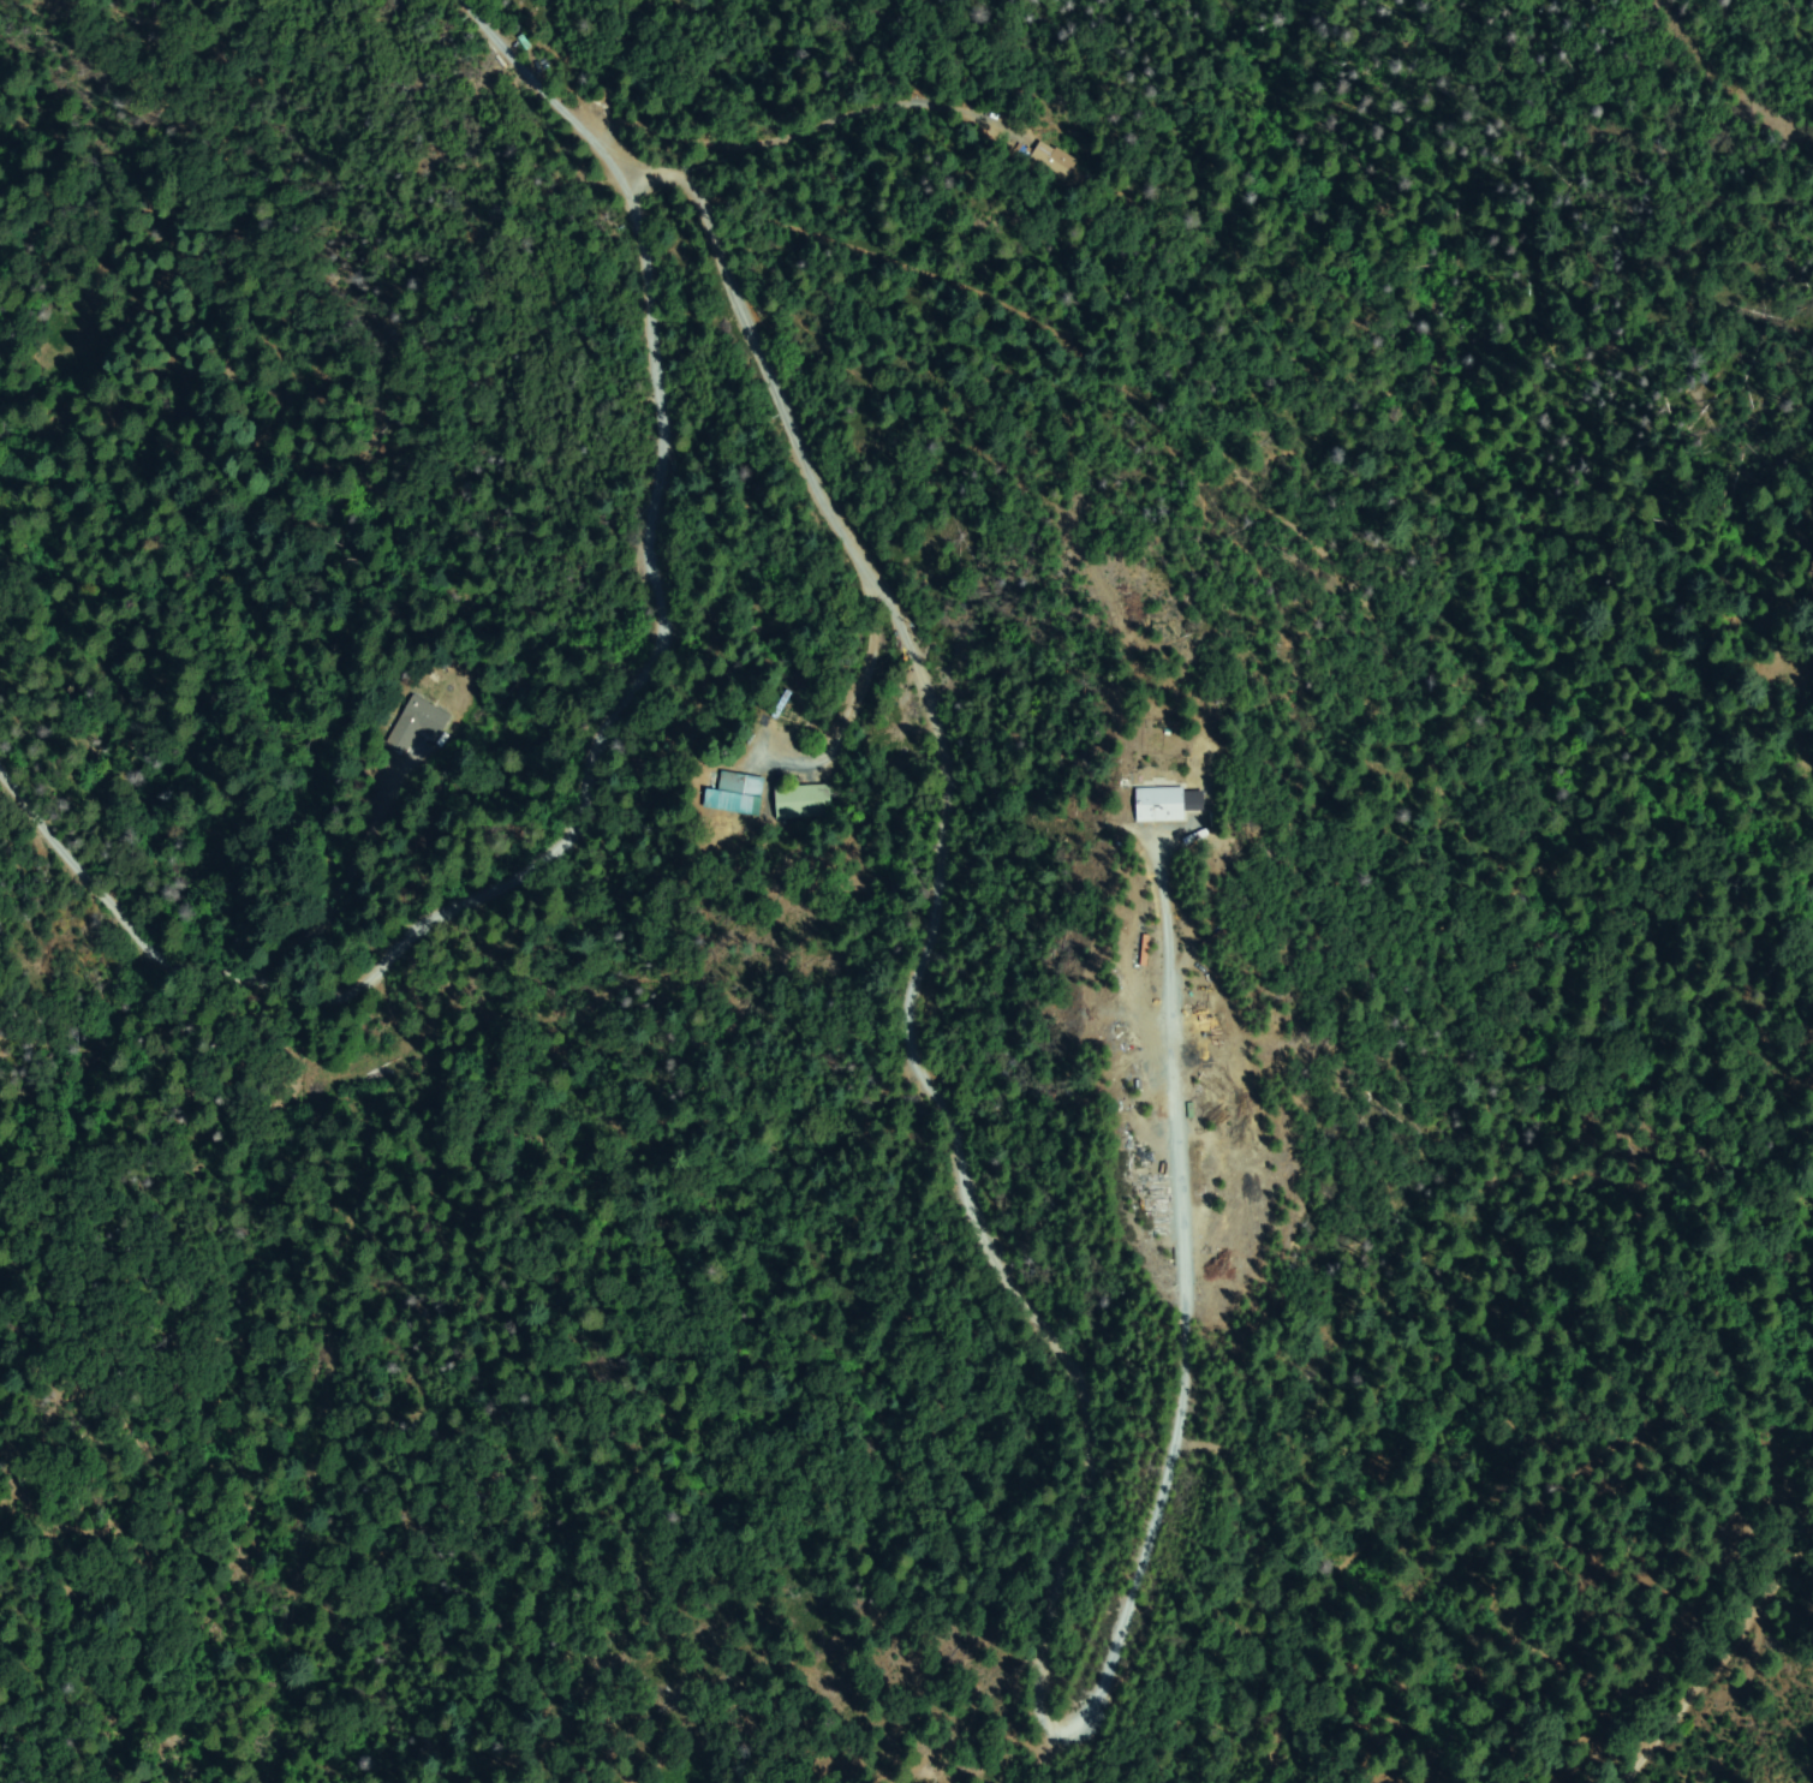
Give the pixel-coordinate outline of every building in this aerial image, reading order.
[(1032,159),(1040,145),(1074,166),(1067,179),(1032,159)] [(404,753),(388,744),(415,698),(448,717),(436,739),(418,728),(404,753)] [(709,792),(721,793),(723,774),(762,780),(756,816),(706,809),(709,792)] [(781,819),(779,789),(827,785),(829,816),(781,819)] [(1203,810),(1182,810),(1182,821),(1139,819),(1139,791),(1203,791),(1203,810)]
